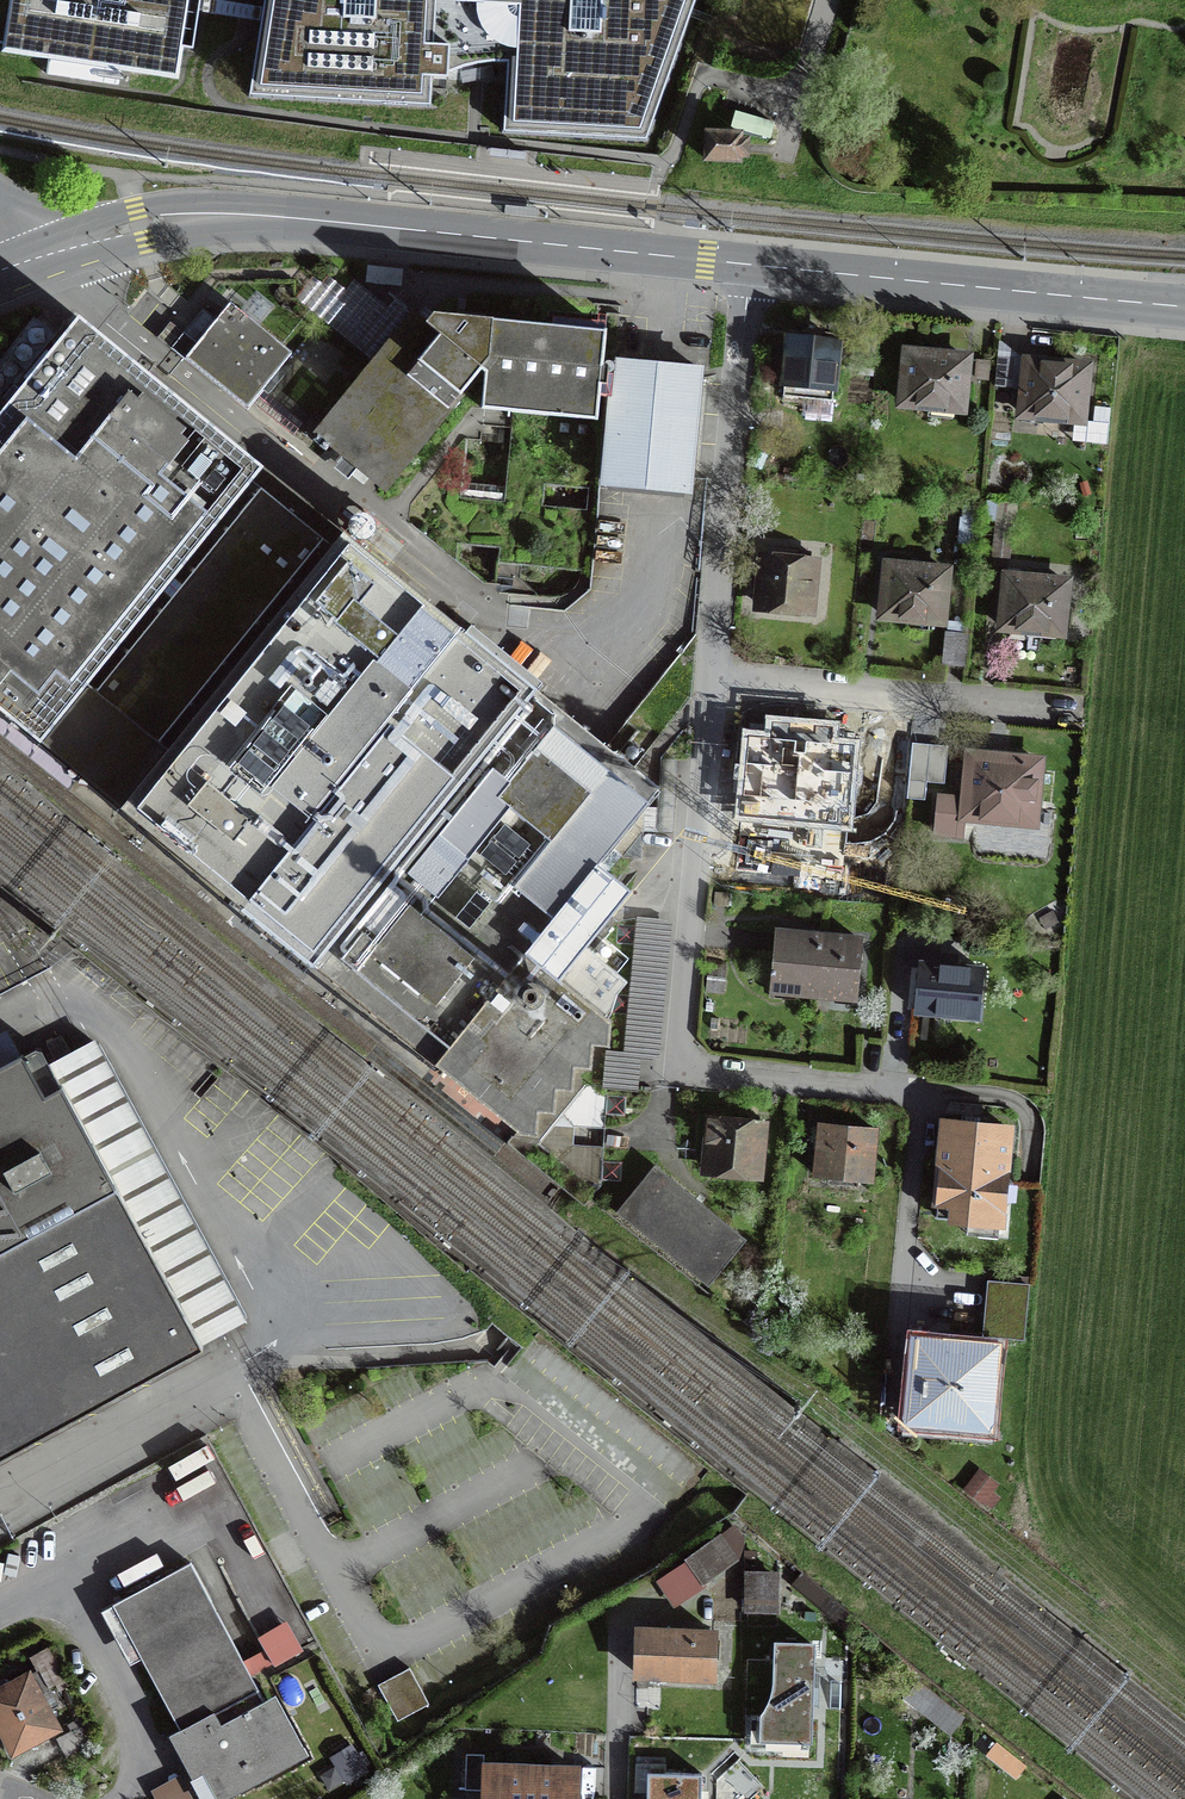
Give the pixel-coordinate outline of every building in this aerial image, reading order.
[(3,42),(10,0),(0,0),(0,42),(3,42)] [(3,42),(2,52),(178,79),(183,48),(193,49),(199,12),(201,0),(10,0),(3,42)] [(217,0),(201,0),(199,12),(261,22),(263,8),(217,1),(217,0)] [(432,77),(422,77),(424,42),(433,43),(435,0),(264,0),(263,8),(261,22),(249,97),(431,107),(432,77)] [(433,43),(450,44),(448,73),(459,68),(470,64),(479,62),(490,61),(497,61),(507,61),(510,0),(435,0),(433,43)] [(507,61),(503,132),(647,140),(696,0),(510,0),(507,61)] [(432,77),(447,78),(448,73),(450,44),(433,43),(424,42),(422,77),(432,77)] [(736,112),(732,127),(769,138),(773,122),(736,112)] [(740,156),(747,156),(748,140),(740,139),(741,134),(707,132),(706,160),(739,161),(740,156)] [(505,205),(505,213),(538,217),(539,209),(505,205)] [(313,277),(296,297),(374,361),(411,314),(394,300),(385,310),(351,282),(345,290),(328,276),(321,284),(313,277)] [(205,312),(194,327),(204,335),(189,353),(236,392),(247,389),(257,394),(291,353),(230,303),(216,321),(205,312)] [(426,322),(441,333),(481,366),(489,354),(492,319),(433,313),(426,322)] [(426,322),(416,314),(315,439),(385,491),(482,370),(481,366),(441,333),(426,322)] [(0,414),(0,709),(40,741),(88,682),(251,482),(263,468),(77,318),(57,345),(0,414)] [(485,374),(482,410),(597,421),(606,332),(492,319),(489,354),(481,366),(482,370),(485,374)] [(57,345),(33,324),(21,339),(0,358),(0,414),(57,345)] [(783,396),(832,402),(838,343),(789,337),(783,396)] [(999,344),(995,385),(1014,387),(1015,374),(1026,375),(1027,365),(999,344)] [(902,403),(962,409),(967,358),(950,356),(951,354),(922,351),(922,354),(907,353),(902,403)] [(699,369),(616,361),(605,483),(688,491),(699,369)] [(1026,375),(1022,414),(1075,419),(1073,440),(1106,443),(1110,409),(1095,407),(1093,422),(1081,421),(1087,367),(1027,361),(1027,365),(1026,375)] [(262,490),(251,482),(88,682),(98,691),(160,739),(169,747),(332,548),(321,539),(262,490)] [(960,543),(972,544),(975,522),(963,520),(960,543)] [(992,556),(1009,558),(1013,523),(995,522),(992,556)] [(169,747),(121,807),(244,905),(310,818),(412,690),(377,663),(381,658),(399,635),(420,608),(337,540),(332,548),(169,747)] [(758,604),(811,609),(815,562),(809,561),(809,552),(800,552),(799,560),(762,557),(760,578),(751,577),(751,584),(759,585),(758,604)] [(883,615),(895,616),(894,623),(907,624),(906,628),(928,630),(929,619),(942,621),(947,570),(931,569),(931,566),(899,563),(899,566),(887,565),(883,615)] [(1007,576),(1002,627),(1029,629),(1028,640),(1051,643),(1052,637),(1059,638),(1059,632),(1062,632),(1066,582),(1051,580),(1052,577),(1022,575),(1022,578),(1007,576)] [(381,658),(377,663),(412,690),(453,636),(420,608),(399,635),(381,658)] [(945,663),(963,665),(966,635),(948,633),(945,663)] [(314,963),(528,692),(453,636),(412,690),(310,818),(244,905),(314,963)] [(88,682),(40,741),(121,807),(169,747),(160,739),(98,691),(88,682)] [(436,1063),(529,948),(597,863),(656,794),(528,692),(314,963),(436,1063)] [(505,1143),(516,1129),(436,1063),(314,963),(244,905),(121,807),(40,741),(0,709),(0,732),(505,1143)] [(909,774),(912,738),(864,733),(861,769),(909,774)] [(804,739),(752,734),(747,785),(756,786),(754,799),(792,801),(792,795),(797,796),(801,772),(809,773),(812,743),(804,742),(804,739)] [(935,740),(912,738),(909,774),(933,776),(935,740)] [(938,795),(935,833),(963,836),(965,816),(1009,820),(1010,808),(1034,810),(1039,761),(1011,759),(1011,756),(992,754),(992,757),(970,755),(966,798),(938,795)] [(912,787),(910,805),(918,807),(921,788),(912,787)] [(597,863),(529,948),(562,975),(585,947),(630,890),(597,863)] [(672,920),(636,917),(623,1052),(606,1050),(602,1089),(638,1093),(641,1060),(659,1062),(672,920)] [(796,992),(817,994),(822,937),(777,933),(773,984),(797,986),(796,992)] [(861,940),(822,937),(817,994),(855,997),(861,940)] [(627,981),(585,947),(562,975),(605,1009),(627,981)] [(568,980),(562,975),(529,948),(436,1063),(521,1133),(537,1134),(539,1111),(555,1112),(557,1089),(573,1090),(575,1068),(591,1067),(592,1045),(609,1045),(611,1021),(607,1018),(610,1014),(605,1009),(568,980)] [(921,963),(917,1011),(946,1013),(947,1003),(979,1005),(982,968),(937,962),(937,964),(921,963)] [(231,1327),(246,1318),(98,1045),(81,1054),(51,1070),(60,1086),(62,1085),(201,1343),(231,1327)] [(203,1346),(201,1343),(62,1085),(60,1086),(51,1070),(41,1050),(35,1048),(0,1067),(0,1454),(203,1346)] [(748,1123),(710,1119),(705,1167),(759,1172),(764,1125),(758,1124),(759,1118),(749,1117),(748,1123)] [(1001,1216),(1009,1128),(944,1122),(936,1217),(968,1220),(993,1223),(1001,1216)] [(875,1129),(821,1124),(816,1175),(871,1180),(875,1129)] [(655,1166),(618,1212),(708,1285),(745,1239),(655,1166)] [(993,1223),(968,1220),(966,1234),(1007,1238),(1011,1196),(1003,1195),(1001,1216),(993,1223)] [(989,1281),(986,1307),(1025,1310),(1028,1285),(989,1281)] [(984,1335),(1023,1338),(1025,1310),(986,1307),(984,1335)] [(909,1417),(949,1421),(948,1437),(985,1440),(995,1346),(916,1339),(909,1417)] [(742,1563),(744,1537),(732,1525),(704,1551),(717,1561),(742,1563)] [(309,1758),(276,1694),(264,1701),(192,1565),(100,1613),(129,1666),(143,1659),(180,1729),(168,1735),(193,1782),(184,1786),(191,1798),(231,1798),(309,1758)] [(771,1573),(747,1573),(746,1610),(771,1610),(771,1573)] [(712,1677),(714,1632),(639,1629),(638,1651),(637,1673),(712,1677)] [(775,1690),(763,1715),(763,1738),(809,1739),(812,1644),(777,1643),(775,1690)] [(0,1689),(0,1735),(14,1760),(61,1735),(57,1727),(48,1710),(58,1705),(49,1687),(64,1679),(48,1649),(32,1657),(38,1668),(0,1689)] [(409,1667),(378,1684),(397,1721),(429,1704),(409,1667)] [(962,1716),(919,1682),(911,1693),(953,1727),(962,1716)] [(68,1754),(97,1739),(84,1716),(69,1724),(72,1731),(59,1738),(68,1754)] [(998,1757),(1016,1772),(1024,1763),(1006,1748),(998,1757)] [(466,1753),(465,1789),(483,1790),(484,1754),(466,1753)] [(576,1769),(487,1766),(486,1798),(575,1798),(576,1769)] [(648,1772),(647,1798),(701,1798),(702,1773),(648,1772)] [(153,1794),(155,1798),(191,1798),(184,1786),(181,1779),(153,1794)]
